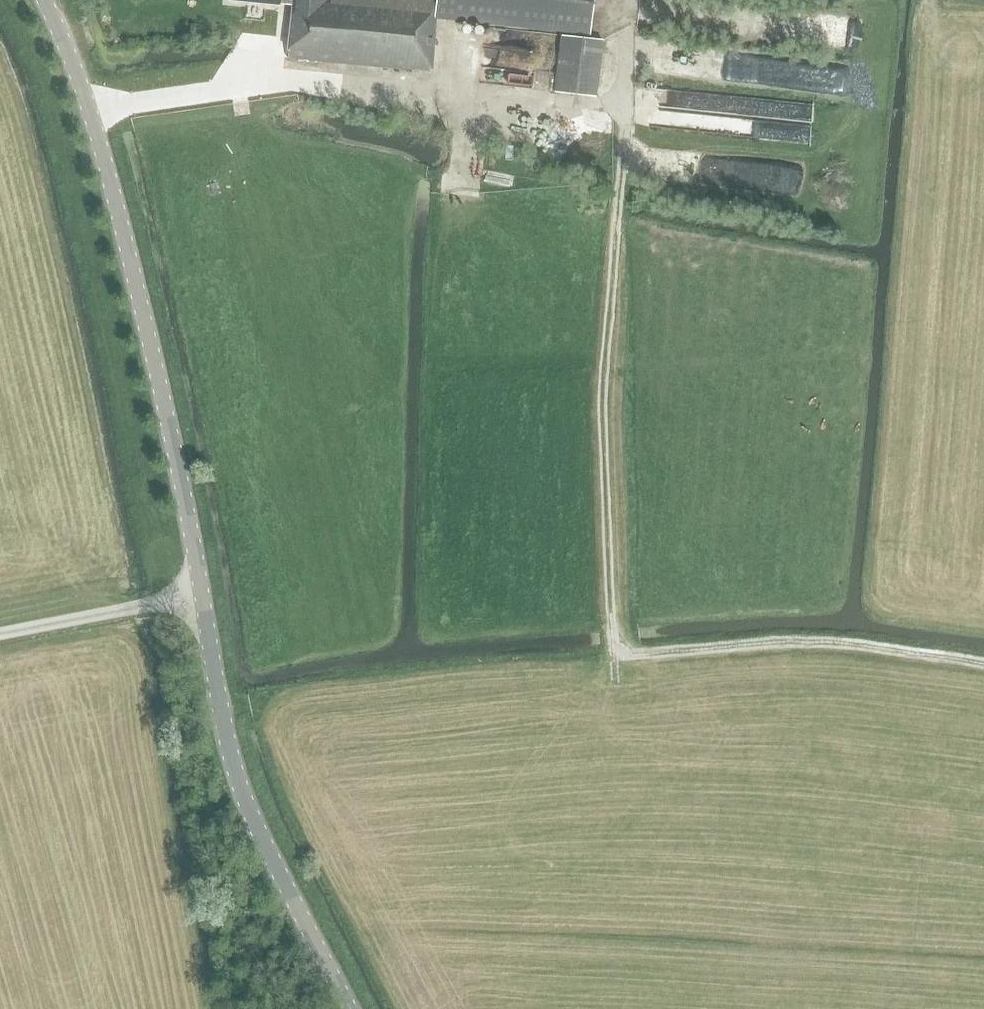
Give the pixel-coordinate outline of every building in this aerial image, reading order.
[(287,54),(430,69),(435,17),(589,33),(592,0),(292,0),(287,54)] [(560,34),(553,90),(595,95),(602,39),(560,34)] [(551,86),(553,70),(539,68),(537,84),(551,86)] [(677,108),(675,127),(814,141),(818,101),(751,95),(749,111),(708,107),(710,90),(662,86),(660,107),(677,108)] [(726,184),(802,187),(803,163),(727,160),(726,184)]
